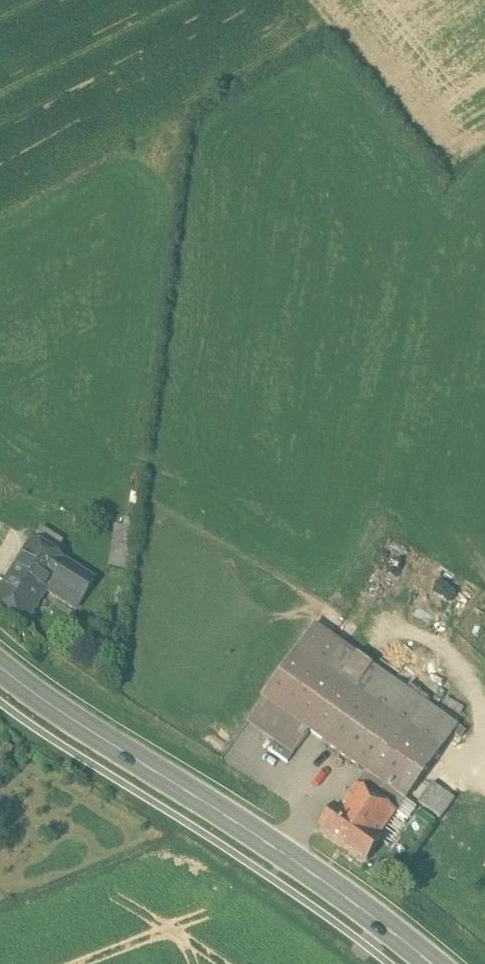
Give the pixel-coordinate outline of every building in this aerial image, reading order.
[(114,520),(113,566),(133,567),(134,520),(114,520)] [(0,589),(0,605),(24,621),(45,588),(76,608),(95,579),(64,560),(32,539),(0,589)] [(314,624),(263,700),(410,799),(461,724),(314,624)] [(433,781),(421,804),(446,817),(458,794),(433,781)] [(354,785),(322,833),(365,861),(397,814),(354,785)]
